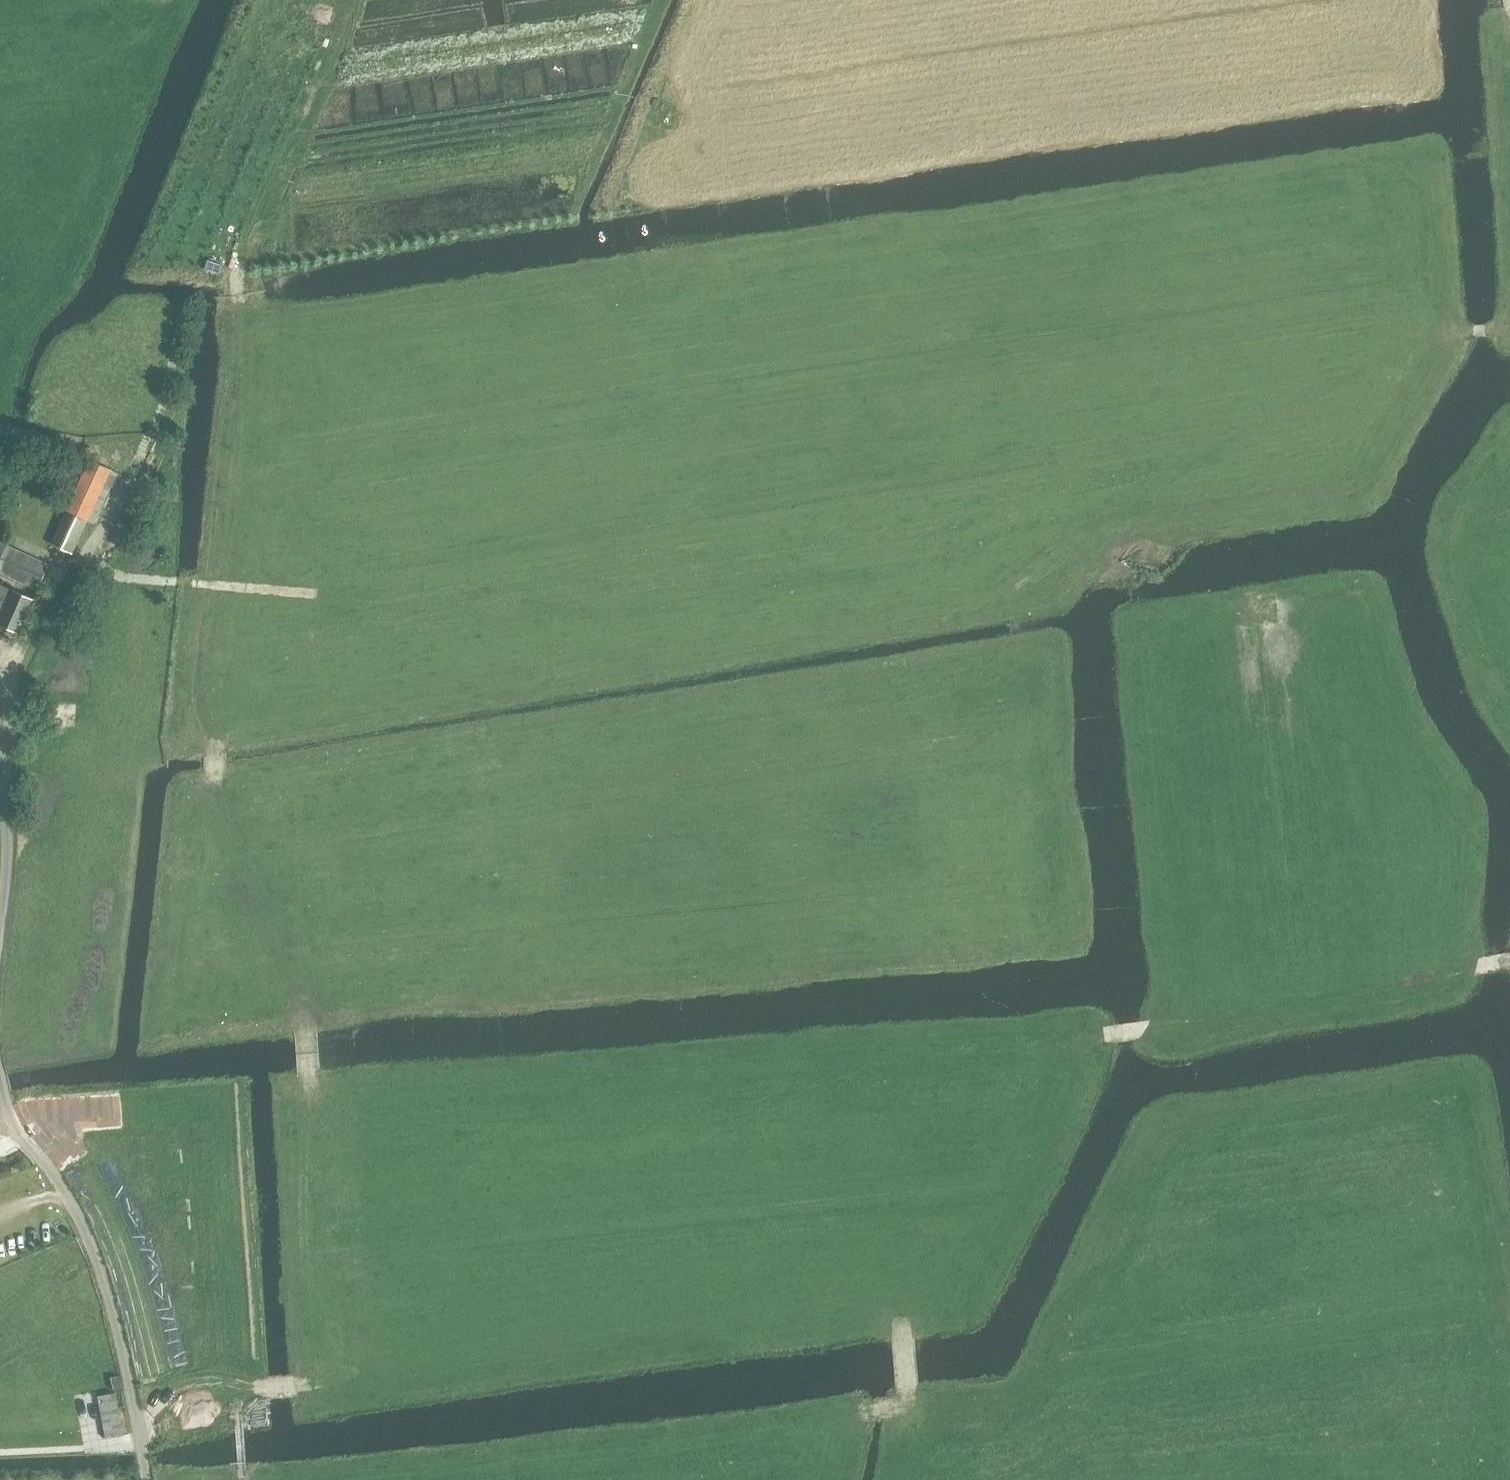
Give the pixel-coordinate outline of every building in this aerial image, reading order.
[(118,472),(89,458),(50,542),(73,553),(88,521),(94,524),(118,472)] [(16,578),(34,586),(38,588),(49,564),(0,541),(0,570),(16,578)] [(34,600),(29,597),(11,588),(0,583),(0,622),(19,632),(34,600)] [(121,1387),(119,1375),(109,1377),(111,1388),(121,1387)] [(115,1395),(97,1398),(104,1440),(122,1437),(115,1395)]
